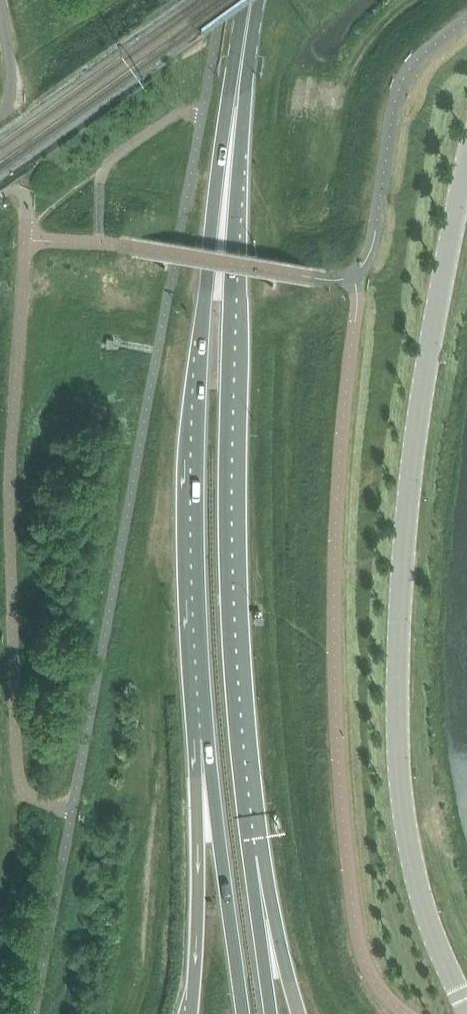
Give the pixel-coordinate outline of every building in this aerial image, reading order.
[(106,322),(105,330),(115,331),(116,324),(106,322)]
